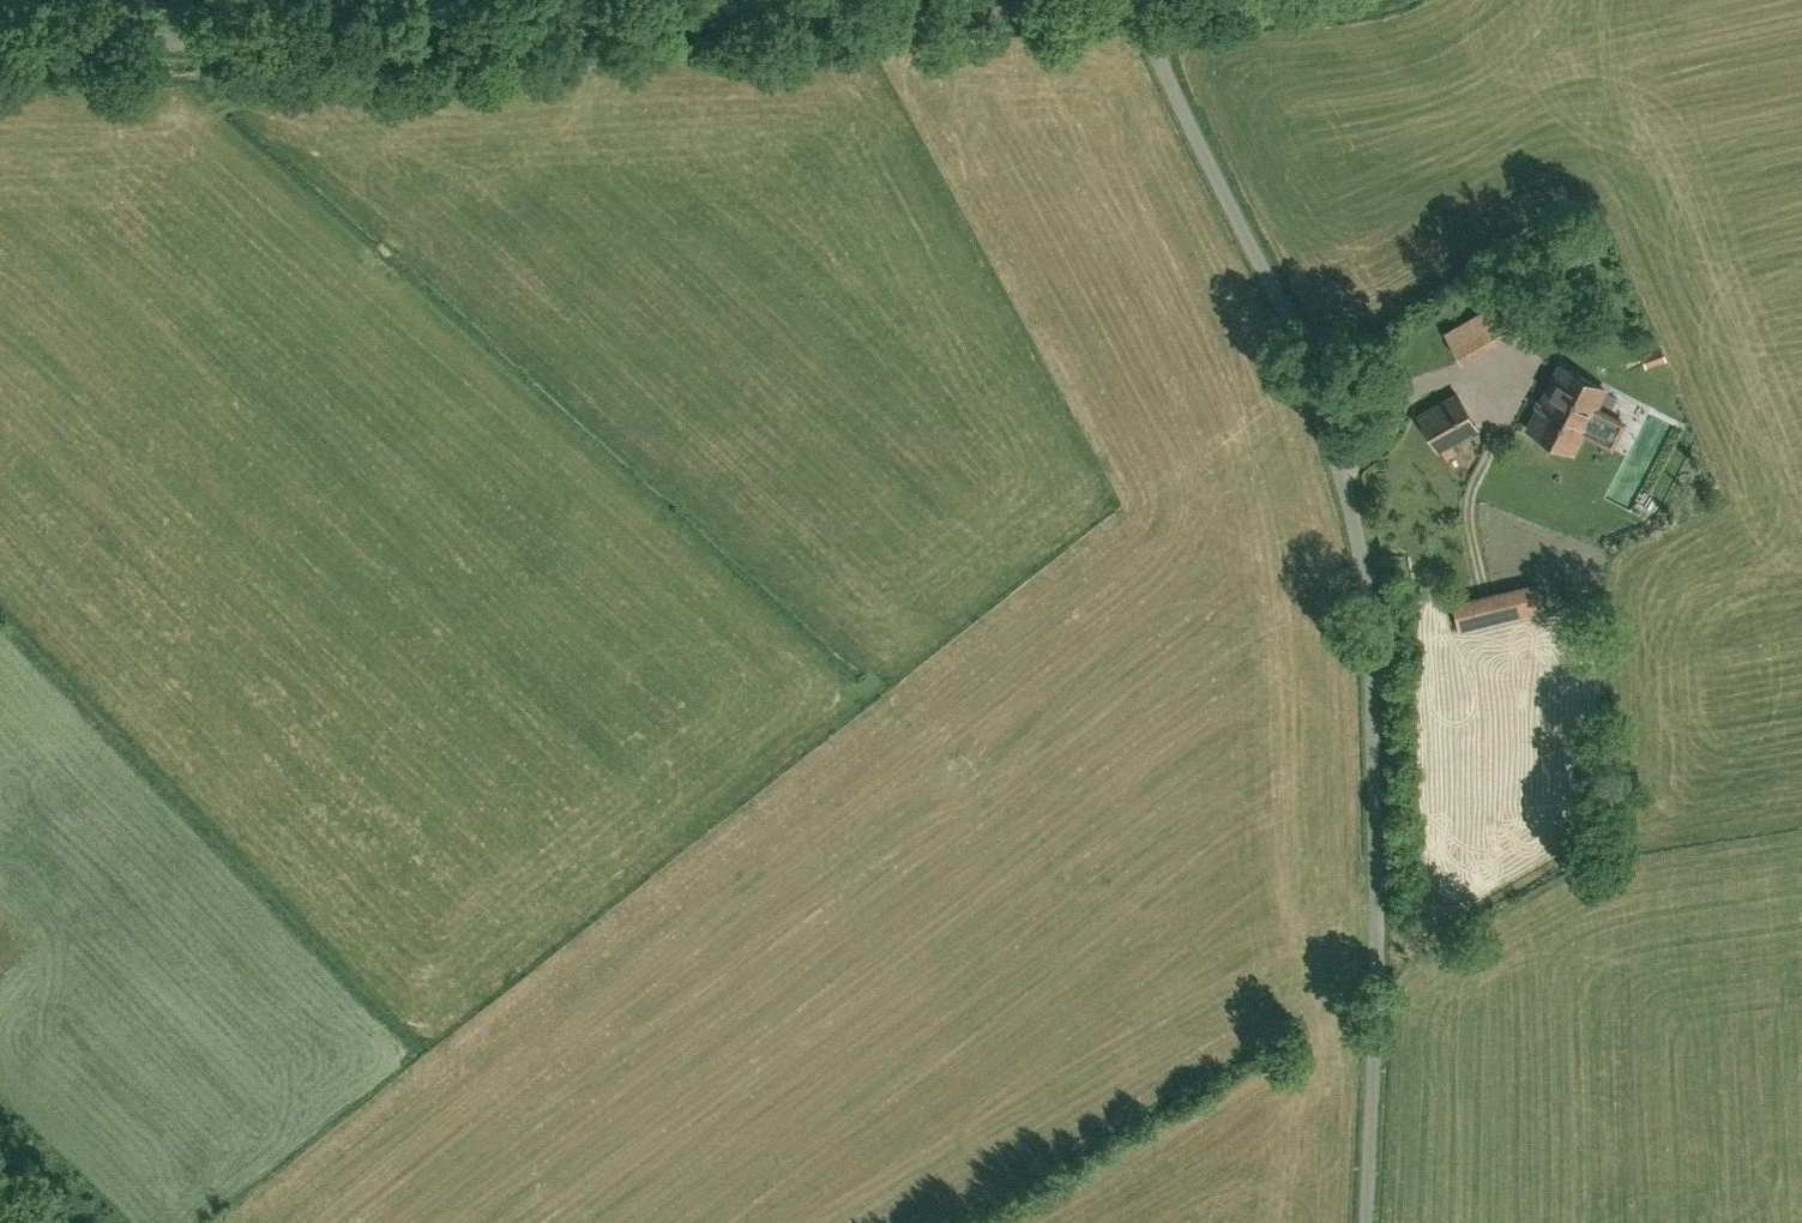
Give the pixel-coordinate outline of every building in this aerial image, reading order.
[(1462,363),(1483,352),(1465,319),(1444,331),(1462,363)] [(1562,369),(1532,428),(1571,448),(1580,430),(1576,428),(1587,407),(1591,409),(1601,389),(1562,369)] [(1421,419),(1438,449),(1476,428),(1459,398),(1421,419)] [(1460,628),(1543,608),(1537,583),(1454,603),(1460,628)]
